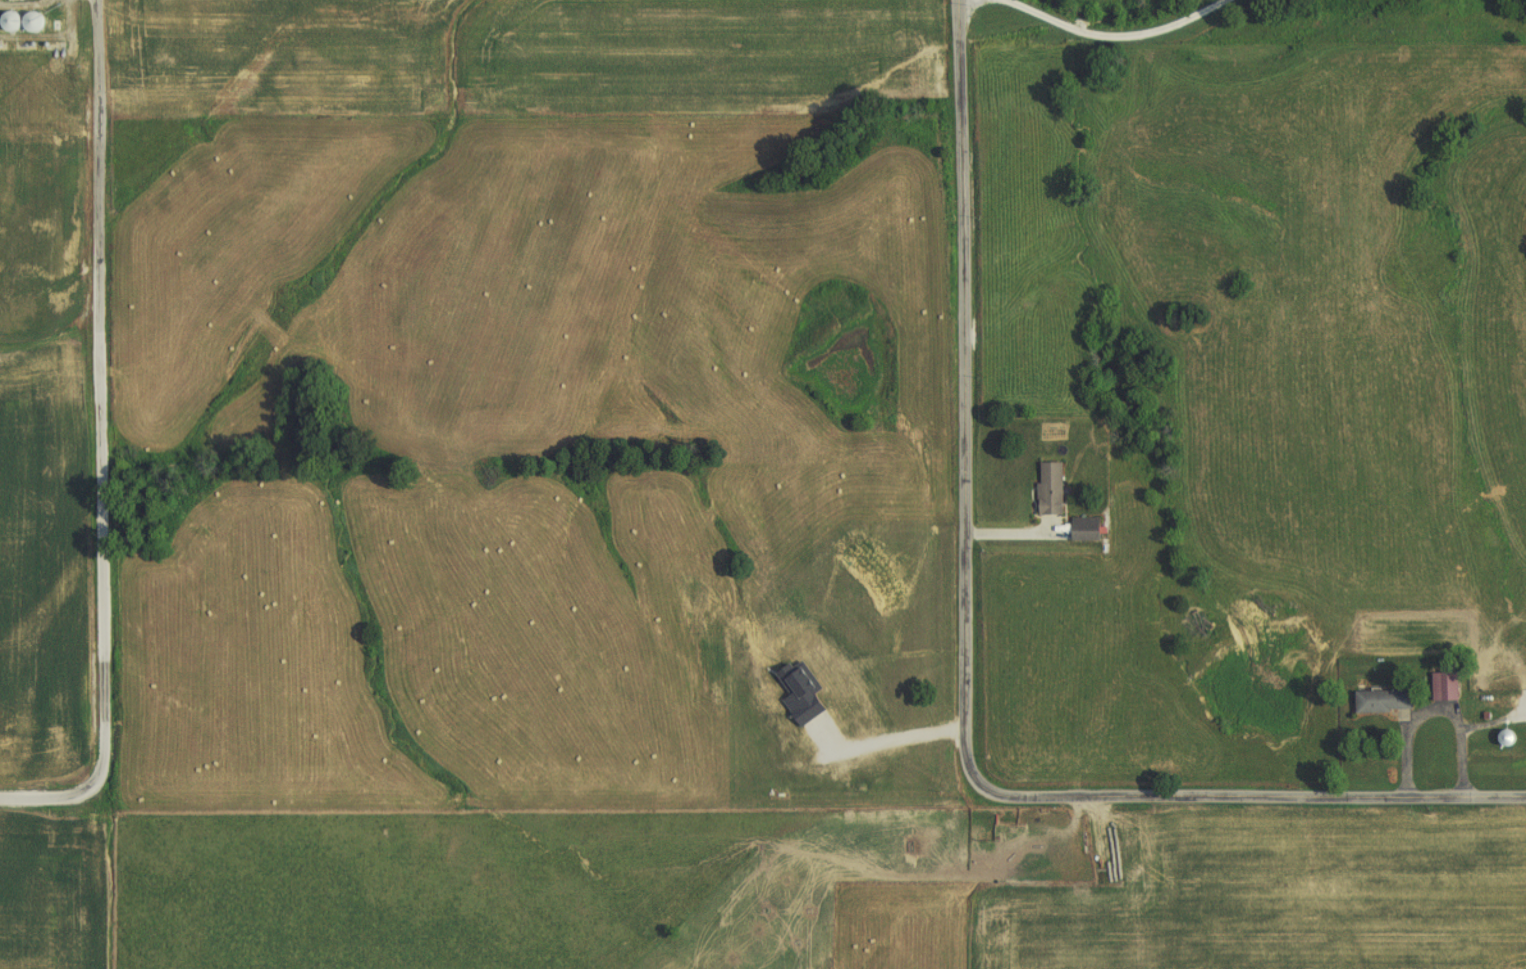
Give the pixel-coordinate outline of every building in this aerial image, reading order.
[(24,26),(15,13),(0,23),(9,36),(24,26)] [(27,33),(45,33),(45,15),(27,15),(27,33)] [(1039,517),(1064,517),(1064,464),(1039,464),(1039,517)] [(1073,544),(1103,543),(1102,520),(1073,521),(1073,544)] [(1459,676),(1434,676),(1434,703),(1459,703),(1459,676)] [(1412,693),(1357,694),(1357,715),(1412,715),(1412,693)] [(1516,748),(1515,733),(1502,734),(1503,749),(1516,748)]
